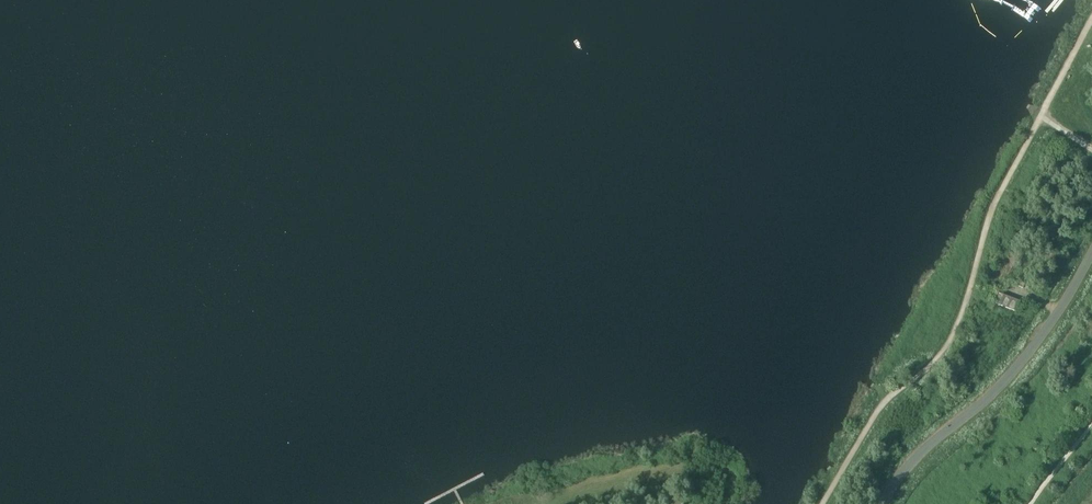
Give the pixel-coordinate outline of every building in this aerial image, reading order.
[(1018,301),(997,293),(993,303),(1014,311),(1018,301)]
